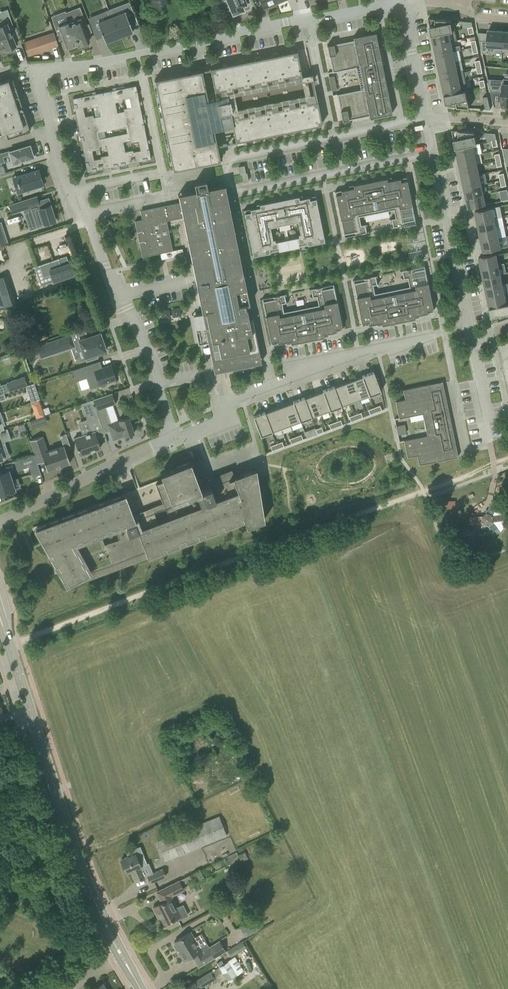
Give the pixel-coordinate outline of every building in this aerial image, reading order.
[(220,3),(227,0),(233,15),(235,14),(236,16),(242,13),(242,11),(244,10),(242,6),(247,5),(245,0),(219,0),(220,3)] [(133,31),(125,11),(116,14),(114,7),(108,9),(119,37),(133,31)] [(10,30),(14,28),(13,27),(7,9),(0,12),(0,36),(5,48),(5,49),(7,48),(8,51),(15,48),(13,45),(15,44),(14,39),(10,30)] [(119,37),(108,9),(103,11),(106,19),(97,22),(105,42),(119,37)] [(68,19),(78,45),(79,45),(81,46),(86,44),(87,42),(88,41),(83,26),(86,24),(81,10),(77,12),(78,16),(69,20),(68,19)] [(66,15),(52,21),(54,27),(57,34),(61,33),(67,48),(77,44),(77,45),(78,45),(68,19),(68,18),(66,15)] [(432,34),(432,35),(449,31),(453,31),(451,20),(428,18),(431,32),(432,32),(432,34)] [(432,35),(434,45),(451,41),(457,40),(455,30),(453,31),(449,31),(432,35)] [(487,41),(480,40),(482,53),(487,53),(487,50),(502,52),(504,31),(488,30),(487,41)] [(23,42),(28,56),(58,46),(53,32),(23,42)] [(327,45),(332,71),(332,72),(356,67),(360,89),(337,94),(342,121),(369,115),(369,118),(392,114),(375,32),(353,37),(353,40),(327,45)] [(434,45),(436,55),(453,51),(451,41),(434,45)] [(210,68),(214,91),(225,89),(225,92),(233,90),(233,88),(242,86),(242,88),(250,87),(250,84),(259,82),(259,85),(267,83),(267,81),(276,79),(276,81),(284,80),(284,77),(293,75),(293,78),(305,76),(306,81),(311,80),(311,81),(313,81),(310,68),(300,71),(296,51),(210,68)] [(436,55),(438,65),(455,61),(453,51),(436,55)] [(438,65),(440,75),(457,71),(455,61),(438,65)] [(154,79),(173,170),(220,160),(213,129),(211,130),(205,101),(208,101),(201,70),(154,79)] [(440,75),(443,84),(459,81),(457,71),(440,75)] [(336,90),(334,76),(329,77),(329,76),(328,76),(331,91),(332,91),(336,90)] [(488,79),(490,91),(502,92),(501,103),(507,103),(507,79),(503,78),(503,80),(488,79)] [(7,138),(26,132),(25,127),(28,126),(23,111),(20,112),(17,104),(21,103),(15,87),(12,88),(9,79),(0,82),(0,117),(7,138)] [(443,84),(445,94),(462,91),(459,81),(443,84)] [(136,85),(120,89),(122,99),(129,98),(131,107),(123,109),(124,111),(125,120),(142,117),(136,85)] [(120,89),(104,92),(110,123),(125,120),(124,111),(117,112),(115,102),(122,101),(122,99),(120,89)] [(462,91),(445,94),(445,95),(446,97),(445,97),(447,106),(469,108),(466,90),(462,91)] [(87,95),(89,106),(90,107),(98,106),(100,116),(92,117),(94,126),(110,123),(104,92),(87,95)] [(72,98),(79,130),(94,126),(92,117),(92,115),(84,117),(82,107),(89,106),(87,95),(72,98)] [(219,114),(231,111),(237,110),(235,99),(217,103),(219,114)] [(238,114),(231,115),(230,116),(235,141),(232,141),(232,142),(322,124),(317,101),(307,103),(306,100),(298,102),(299,105),(290,106),(289,104),(281,105),(282,108),(273,110),(272,107),(264,109),(265,111),(256,113),(255,111),(247,112),(248,115),(238,117),(238,114)] [(142,117),(125,120),(110,123),(111,129),(125,127),(126,133),(128,133),(145,129),(142,117)] [(110,123),(94,126),(79,130),(81,142),(97,139),(98,139),(97,132),(111,129),(110,123)] [(150,159),(145,129),(128,133),(129,140),(130,143),(137,141),(139,151),(132,152),(134,162),(150,159)] [(455,145),(456,148),(473,144),(477,143),(474,132),(452,130),(455,145)] [(134,162),(132,152),(132,150),(124,151),(122,142),(129,140),(128,133),(126,133),(113,136),(119,165),(134,162)] [(98,139),(97,139),(99,146),(106,145),(108,155),(100,156),(100,158),(103,169),(119,165),(113,136),(98,139)] [(97,139),(81,142),(87,172),(103,169),(100,158),(93,160),(91,150),(99,149),(99,146),(97,139)] [(30,145),(29,144),(9,150),(8,149),(2,151),(0,152),(0,163),(4,162),(3,156),(10,154),(13,164),(33,157),(30,145)] [(456,148),(458,158),(475,154),(473,144),(456,148)] [(458,158),(460,168),(477,164),(475,154),(458,158)] [(460,168),(462,178),(479,174),(477,164),(460,168)] [(238,166),(240,175),(241,174),(242,182),(248,181),(247,172),(245,173),(244,165),(238,166)] [(21,192),(43,185),(38,170),(16,177),(21,192)] [(462,178),(464,187),(481,184),(479,174),(462,178)] [(352,188),(334,191),(344,237),(368,232),(366,224),(360,225),(358,213),(392,205),(395,218),(389,219),(391,227),(415,222),(406,177),(388,180),(388,177),(351,185),(352,188)] [(178,194),(179,202),(140,210),(142,219),(134,220),(142,257),(160,253),(159,251),(163,250),(164,252),(172,250),(166,220),(182,217),(202,312),(196,313),(202,344),(208,342),(214,372),(261,363),(252,317),(248,318),(245,305),(249,304),(248,301),(225,185),(207,188),(205,180),(194,183),(195,191),(178,194)] [(464,187),(467,197),(483,194),(481,184),(464,187)] [(483,194),(467,197),(467,201),(467,202),(468,208),(486,204),(483,194)] [(12,214),(30,208),(36,227),(55,221),(48,198),(38,201),(37,196),(37,195),(8,205),(9,205),(12,214)] [(324,241),(315,195),(299,199),(298,196),(259,204),(260,206),(243,210),(253,256),(270,252),(269,248),(276,247),(274,239),(272,239),(270,226),(297,221),(300,233),(298,234),(299,242),(306,241),(307,244),(324,241)] [(477,218),(477,221),(502,216),(500,206),(475,211),(476,217),(477,217),(477,218)] [(479,227),(479,231),(496,228),(504,226),(502,216),(477,221),(479,227)] [(479,231),(482,241),(498,238),(496,228),(479,231)] [(498,238),(482,241),(482,245),(482,246),(483,252),(501,248),(498,238)] [(481,267),(498,264),(496,253),(479,257),(480,264),(481,267)] [(53,281),(74,274),(70,261),(60,264),(58,258),(59,258),(58,257),(34,265),(35,266),(39,264),(43,276),(50,273),(53,281)] [(481,267),(483,277),(500,274),(498,264),(481,267)] [(376,275),(352,280),(362,327),(379,323),(380,325),(416,318),(416,315),(433,312),(424,266),(400,270),(401,279),(407,278),(410,290),(375,297),(372,285),(378,284),(376,275)] [(483,277),(486,287),(502,284),(500,274),(483,277)] [(0,277),(0,294),(4,306),(4,307),(15,303),(6,275),(0,277)] [(261,298),(271,344),(285,341),(286,344),(328,336),(328,333),(342,330),(333,284),(309,289),(311,297),(316,296),(319,308),(284,315),(282,303),(287,302),(285,294),(261,298)] [(486,287),(488,297),(505,294),(502,284),(486,287)] [(488,297),(490,307),(507,304),(507,303),(505,294),(488,297)] [(490,307),(490,311),(492,322),(507,316),(507,303),(507,304),(490,307)] [(103,342),(100,332),(78,340),(73,342),(70,334),(37,345),(41,357),(77,345),(79,351),(82,350),(84,357),(85,357),(86,362),(98,358),(96,353),(106,350),(105,348),(106,347),(104,341),(103,342)] [(501,359),(507,356),(507,341),(498,345),(498,346),(501,355),(500,355),(501,359)] [(106,382),(110,381),(115,379),(111,365),(102,368),(99,369),(96,362),(72,370),(76,381),(86,378),(89,388),(100,384),(100,386),(102,387),(106,385),(107,383),(106,382)] [(380,391),(378,384),(379,384),(378,378),(376,379),(373,371),(361,376),(362,376),(369,395),(369,396),(380,391)] [(362,376),(353,380),(360,398),(369,395),(362,376)] [(24,377),(6,382),(9,391),(27,385),(24,377)] [(360,398),(353,380),(343,383),(350,402),(360,398)] [(350,402),(343,383),(334,387),(341,405),(350,402)] [(455,444),(445,394),(443,395),(440,383),(431,385),(430,384),(403,390),(405,399),(395,401),(399,418),(422,413),(427,435),(403,440),(407,457),(416,455),(418,465),(446,459),(446,458),(455,456),(453,444),(455,444)] [(341,405),(334,387),(334,386),(322,390),(323,391),(330,409),(330,410),(341,406),(341,405)] [(323,391),(313,394),(320,413),(330,410),(330,409),(323,391)] [(112,393),(93,399),(104,433),(110,431),(113,440),(124,436),(134,433),(128,416),(118,420),(111,423),(105,407),(115,404),(112,393)] [(320,413),(313,394),(304,398),(311,417),(311,416),(320,413)] [(311,417),(304,398),(304,397),(292,401),(293,402),(300,421),(311,417),(311,416),(311,417)] [(104,433),(93,399),(81,403),(90,429),(82,433),(83,435),(74,438),(79,455),(82,454),(83,456),(91,453),(90,451),(94,450),(94,448),(99,447),(99,448),(100,448),(97,438),(105,435),(104,433)] [(293,402),(284,405),(291,424),(300,421),(293,402)] [(291,424),(284,405),(274,409),(281,428),(291,424)] [(281,428),(274,409),(265,412),(264,413),(271,431),(272,431),(281,428)] [(271,431),(264,413),(265,412),(264,412),(253,416),(256,423),(255,424),(257,429),(258,429),(260,436),(272,432),(272,431),(271,431)] [(35,419),(29,421),(31,428),(37,426),(35,419)] [(25,430),(23,424),(17,426),(19,432),(25,430)] [(10,439),(7,429),(0,431),(0,442),(10,439)] [(66,433),(60,435),(63,446),(63,445),(64,446),(65,449),(70,447),(66,433)] [(37,463),(43,461),(46,470),(69,463),(63,445),(63,446),(47,451),(41,436),(29,440),(37,463)] [(28,468),(28,466),(36,463),(34,455),(19,460),(22,470),(28,468)] [(160,473),(162,480),(163,480),(155,483),(162,502),(132,513),(125,495),(35,529),(67,586),(244,519),(247,527),(264,520),(255,468),(233,477),(236,486),(214,494),(209,480),(198,484),(190,461),(160,473)] [(40,474),(36,463),(28,466),(28,468),(32,477),(40,474)] [(0,473),(0,484),(12,479),(8,470),(0,473)] [(12,479),(0,484),(0,495),(16,489),(12,479)] [(497,504),(492,501),(487,510),(486,512),(487,512),(492,514),(497,504)] [(500,531),(493,521),(490,523),(493,527),(491,528),(495,534),(500,531)] [(482,522),(477,533),(483,535),(488,524),(482,522)] [(219,816),(157,841),(165,860),(226,835),(219,816)] [(128,856),(120,860),(126,873),(130,871),(135,882),(145,877),(141,868),(140,867),(146,864),(139,846),(126,852),(128,856)] [(147,875),(150,883),(166,876),(163,869),(147,875)] [(152,907),(156,913),(158,912),(164,924),(176,918),(177,919),(176,919),(177,920),(187,915),(182,905),(174,909),(169,899),(172,898),(170,896),(183,889),(179,881),(156,892),(160,899),(162,902),(152,907)] [(253,919),(242,926),(248,937),(260,930),(253,919)] [(193,959),(198,967),(225,950),(219,941),(202,951),(190,931),(174,941),(175,943),(173,943),(173,945),(176,950),(178,950),(179,950),(185,959),(192,955),(194,958),(193,959)] [(227,951),(230,957),(246,948),(242,942),(227,951)] [(243,971),(234,957),(223,964),(218,967),(211,972),(211,971),(182,988),(199,988),(215,979),(214,976),(221,972),(227,981),(243,971)]
